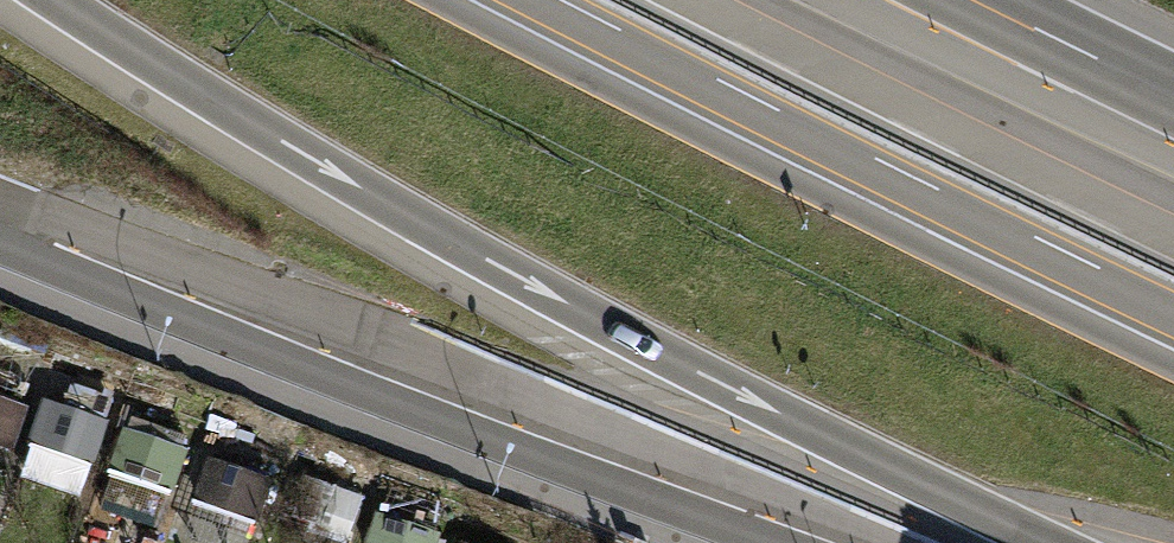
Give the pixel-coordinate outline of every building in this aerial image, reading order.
[(26,410),(0,402),(0,451),(11,455),(26,410)] [(96,466),(110,423),(44,403),(31,446),(96,466)] [(175,496),(190,453),(124,431),(109,473),(113,475),(99,515),(157,535),(170,494),(175,496)] [(257,526),(273,482),(208,458),(192,502),(257,526)] [(364,498),(308,477),(292,519),(313,526),(309,535),(330,542),(347,542),(364,498)] [(441,536),(378,516),(370,542),(439,542),(441,536)]
